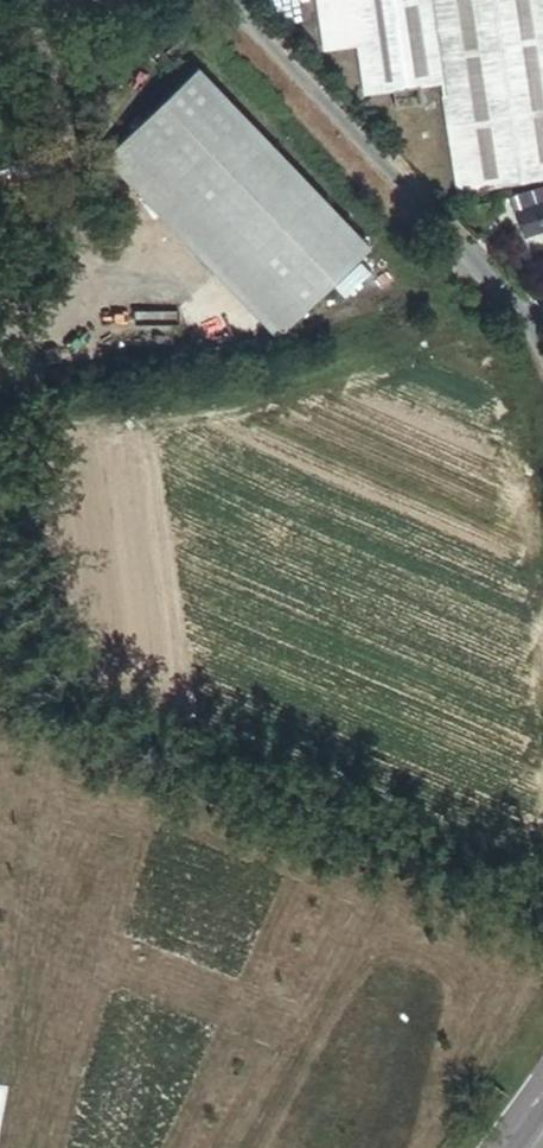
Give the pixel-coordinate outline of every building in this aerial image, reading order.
[(352,43),(368,41),(370,54),(395,50),(401,84),(426,80),(449,76),(472,72),(491,181),(542,172),(542,0),(345,0),(352,43)] [(452,95),(449,76),(426,80),(429,99),(452,95)] [(542,188),(542,183),(522,188),(523,193),(542,188)] [(523,193),(526,203),(521,204),(526,225),(542,221),(542,226),(542,188),(523,193)]
